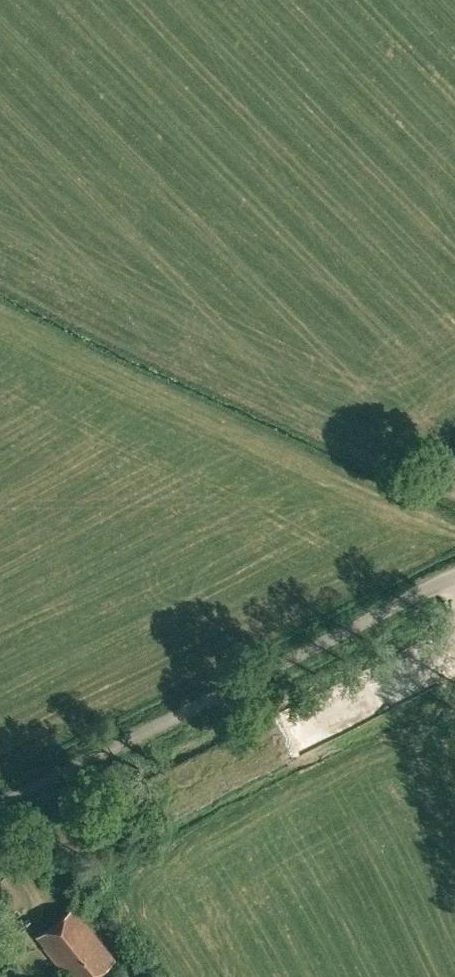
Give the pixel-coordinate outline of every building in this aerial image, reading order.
[(114,958),(73,907),(37,936),(70,976),(90,976),(114,958)]
